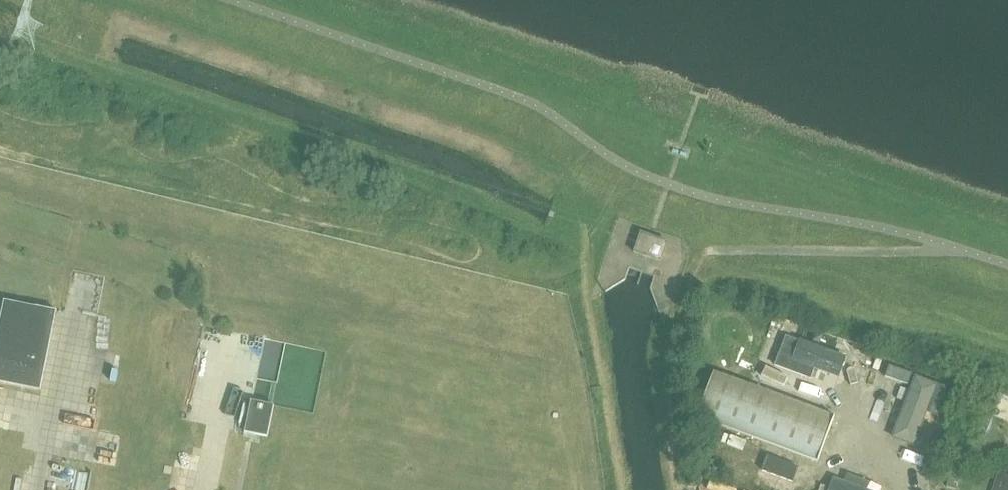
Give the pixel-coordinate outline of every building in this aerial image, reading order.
[(634,252),(660,261),(667,240),(641,231),(634,252)] [(57,310),(4,300),(0,321),(0,382),(40,390),(57,310)] [(785,335),(774,364),(811,378),(815,368),(839,377),(847,356),(799,338),(799,340),(785,335)] [(911,374),(889,366),(885,377),(907,385),(911,374)] [(697,416),(707,419),(818,460),(836,415),(714,370),(697,416)] [(925,410),(935,414),(945,387),(915,375),(892,436),(912,444),(925,410)] [(988,403),(994,387),(976,382),(970,397),(988,403)] [(251,399),(245,431),(268,436),(274,404),(251,399)] [(801,464),(771,466),(772,477),(802,476),(801,464)] [(1000,473),(993,489),(1007,489),(1007,477),(1000,473)] [(947,486),(956,488),(959,479),(949,476),(947,486)] [(831,489),(868,489),(836,478),(831,489)]
